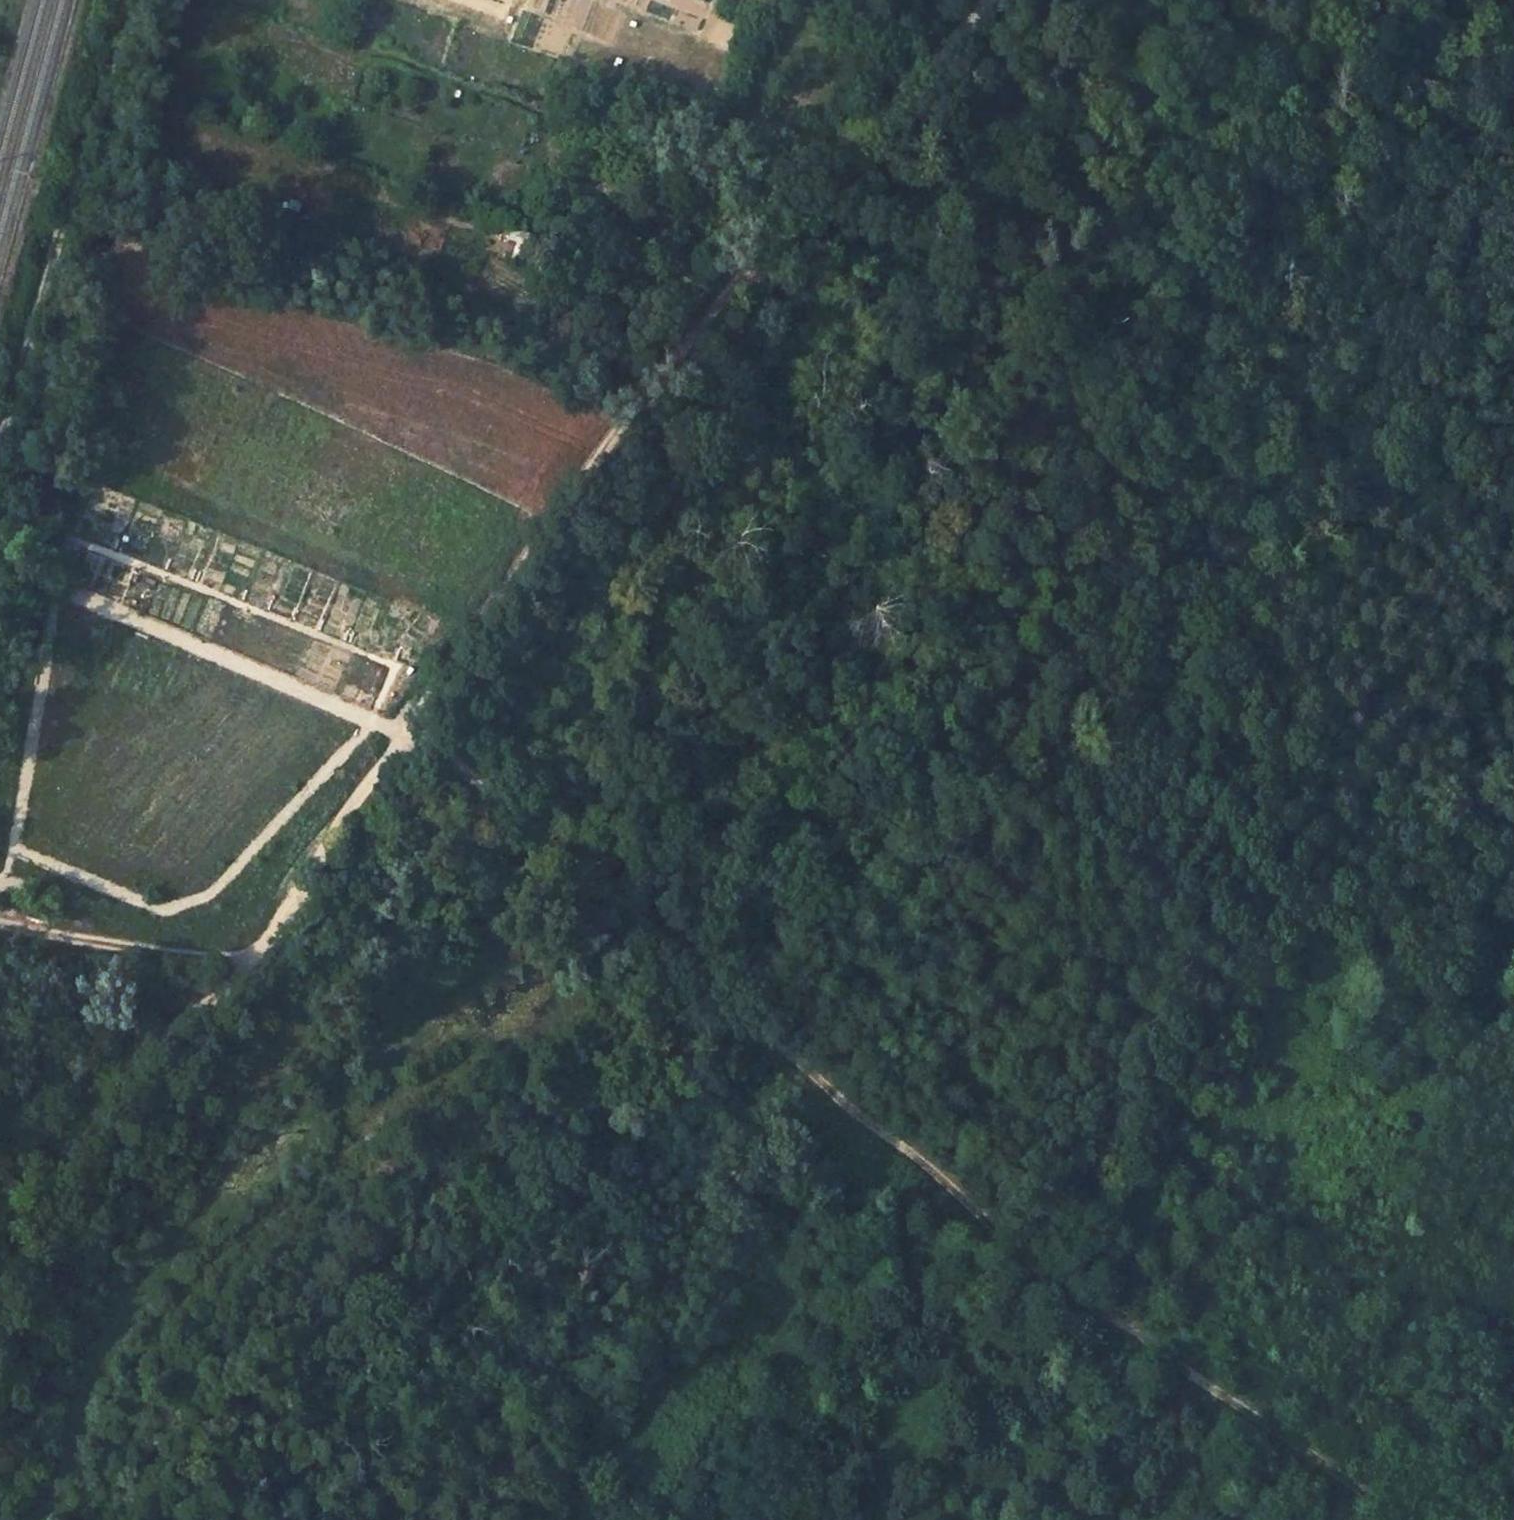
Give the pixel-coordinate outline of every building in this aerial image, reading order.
[(714,281),(698,274),(694,285),(709,291),(714,281)]
